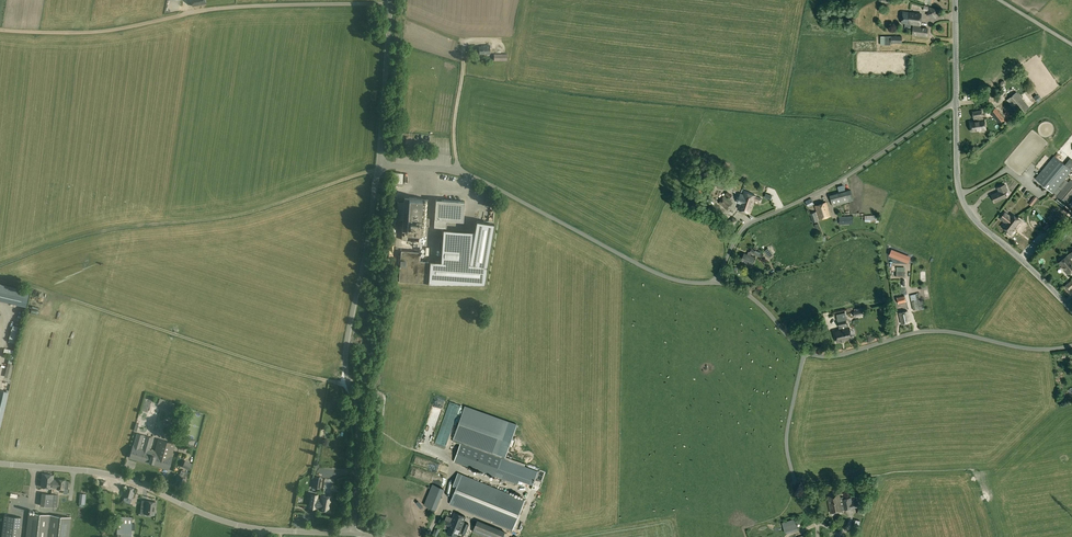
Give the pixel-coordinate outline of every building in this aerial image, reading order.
[(928,15),(935,17),(937,10),(930,8),(928,15)] [(910,27),(910,25),(920,26),(921,14),(903,12),(902,23),(906,24),(906,27),(910,27)] [(913,27),(912,35),(927,37),(928,29),(913,27)] [(902,44),(902,36),(885,36),(885,44),(891,44),(891,43),(902,44)] [(480,54),(486,54),(490,54),(489,45),(483,46),(484,46),(479,47),(480,54)] [(1019,116),(1029,108),(1017,92),(1007,100),(1019,116)] [(990,112),(998,123),(1004,118),(996,108),(990,112)] [(984,120),(983,120),(982,117),(983,117),(982,111),(973,112),(974,118),(975,121),(970,122),(971,132),(979,130),(979,131),(986,130),(984,120)] [(1054,156),(1035,178),(1052,193),(1050,195),(1055,199),(1057,197),(1056,196),(1068,182),(1065,179),(1071,171),(1054,156)] [(714,176),(711,183),(724,188),(727,181),(714,176)] [(1071,179),(1068,182),(1056,196),(1057,197),(1066,204),(1071,197),(1071,180),(1071,179)] [(997,188),(998,192),(991,195),(995,203),(1006,197),(1004,192),(1008,190),(1005,184),(997,188)] [(848,200),(852,199),(850,191),(846,192),(846,191),(829,195),(832,206),(849,202),(848,200)] [(744,192),(743,195),(740,194),(737,202),(740,203),(738,209),(750,213),(755,200),(760,202),(761,198),(744,192)] [(724,196),(718,204),(727,211),(733,203),(724,196)] [(1034,196),(1028,204),(1032,206),(1038,198),(1034,196)] [(427,199),(422,199),(422,198),(409,197),(404,197),(402,231),(402,235),(402,239),(401,244),(406,245),(407,231),(419,232),(425,233),(427,199)] [(806,201),(808,206),(814,203),(812,198),(806,201)] [(436,199),(435,219),(463,221),(464,201),(436,199)] [(810,214),(813,222),(818,221),(817,220),(831,216),(831,215),(832,215),(830,210),(829,211),(826,202),(815,206),(817,211),(810,214)] [(1001,226),(1006,230),(1017,217),(1012,213),(1010,216),(1005,212),(1000,219),(1005,222),(1001,226)] [(729,222),(734,225),(737,220),(732,217),(729,222)] [(1006,230),(1011,234),(1016,227),(1021,231),(1025,226),(1022,224),(1021,224),(1020,223),(1022,221),(1017,217),(1006,230)] [(430,261),(429,284),(484,284),(487,267),(494,223),(476,220),(474,232),(469,264),(442,262),(430,261)] [(449,230),(448,242),(448,247),(467,249),(464,231),(449,230)] [(769,258),(773,255),(768,248),(764,251),(769,258)] [(750,252),(749,252),(748,254),(745,253),(741,261),(751,266),(755,258),(750,256),(752,253),(761,258),(763,254),(752,249),(750,252)] [(889,255),(905,262),(908,256),(891,249),(889,255)] [(1070,259),(1071,258),(1071,252),(1059,263),(1068,274),(1071,271),(1071,262),(1070,259)] [(896,267),(896,277),(905,277),(905,267),(896,267)] [(0,284),(0,301),(20,305),(26,307),(30,291),(23,289),(0,284)] [(919,293),(910,295),(913,310),(918,309),(916,301),(921,299),(919,293)] [(908,311),(899,313),(901,324),(910,322),(908,311)] [(849,328),(848,328),(846,320),(838,322),(840,330),(835,331),(837,342),(852,339),(849,328)] [(8,342),(16,344),(20,330),(12,328),(8,342)] [(7,367),(4,376),(10,378),(13,368),(7,367)] [(0,392),(0,425),(1,425),(9,392),(1,390),(0,392)] [(158,404),(173,409),(175,404),(160,398),(158,404)] [(526,465),(505,458),(517,425),(465,406),(452,441),(460,444),(454,462),(519,485),(520,481),(533,485),(538,472),(525,468),(526,465)] [(430,420),(425,434),(433,437),(438,423),(430,420)] [(134,446),(133,445),(130,457),(169,468),(173,456),(172,456),(176,443),(158,438),(155,451),(149,449),(153,438),(138,434),(134,446)] [(185,460),(182,467),(190,470),(193,464),(185,460)] [(179,474),(177,478),(175,482),(178,484),(178,485),(182,487),(187,478),(186,478),(188,473),(182,470),(180,474),(179,474)] [(54,475),(43,474),(41,486),(52,488),(53,487),(57,488),(64,489),(68,489),(69,481),(65,480),(58,479),(58,480),(53,480),(54,475)] [(525,500),(460,474),(449,504),(492,521),(492,522),(512,531),(525,500)] [(332,487),(335,477),(327,475),(325,485),(332,487)] [(313,487),(320,489),(321,477),(315,476),(313,487)] [(443,489),(432,484),(426,500),(436,504),(443,489)] [(126,485),(123,496),(133,499),(136,488),(126,485)] [(41,505),(55,507),(57,494),(42,493),(41,505)] [(318,495),(312,494),(310,508),(316,509),(330,511),(332,497),(322,496),(321,503),(317,502),(318,495)] [(842,510),(844,510),(842,499),(843,499),(843,497),(840,497),(839,494),(827,496),(830,513),(842,510)] [(844,510),(845,510),(859,507),(858,501),(855,502),(854,497),(843,499),(842,499),(844,510)] [(141,516),(146,516),(146,515),(155,515),(156,502),(146,502),(146,507),(142,507),(141,516)] [(70,516),(28,512),(26,536),(68,536),(70,516)] [(453,518),(447,516),(444,524),(450,526),(447,533),(456,536),(457,536),(459,530),(465,533),(469,524),(463,522),(465,517),(455,513),(453,518)] [(9,515),(6,536),(19,536),(22,517),(9,515)] [(117,534),(117,536),(119,536),(131,536),(132,517),(118,516),(117,534)] [(782,523),(785,534),(798,530),(795,518),(782,523)] [(504,533),(477,522),(473,532),(485,536),(503,536),(504,533)]
